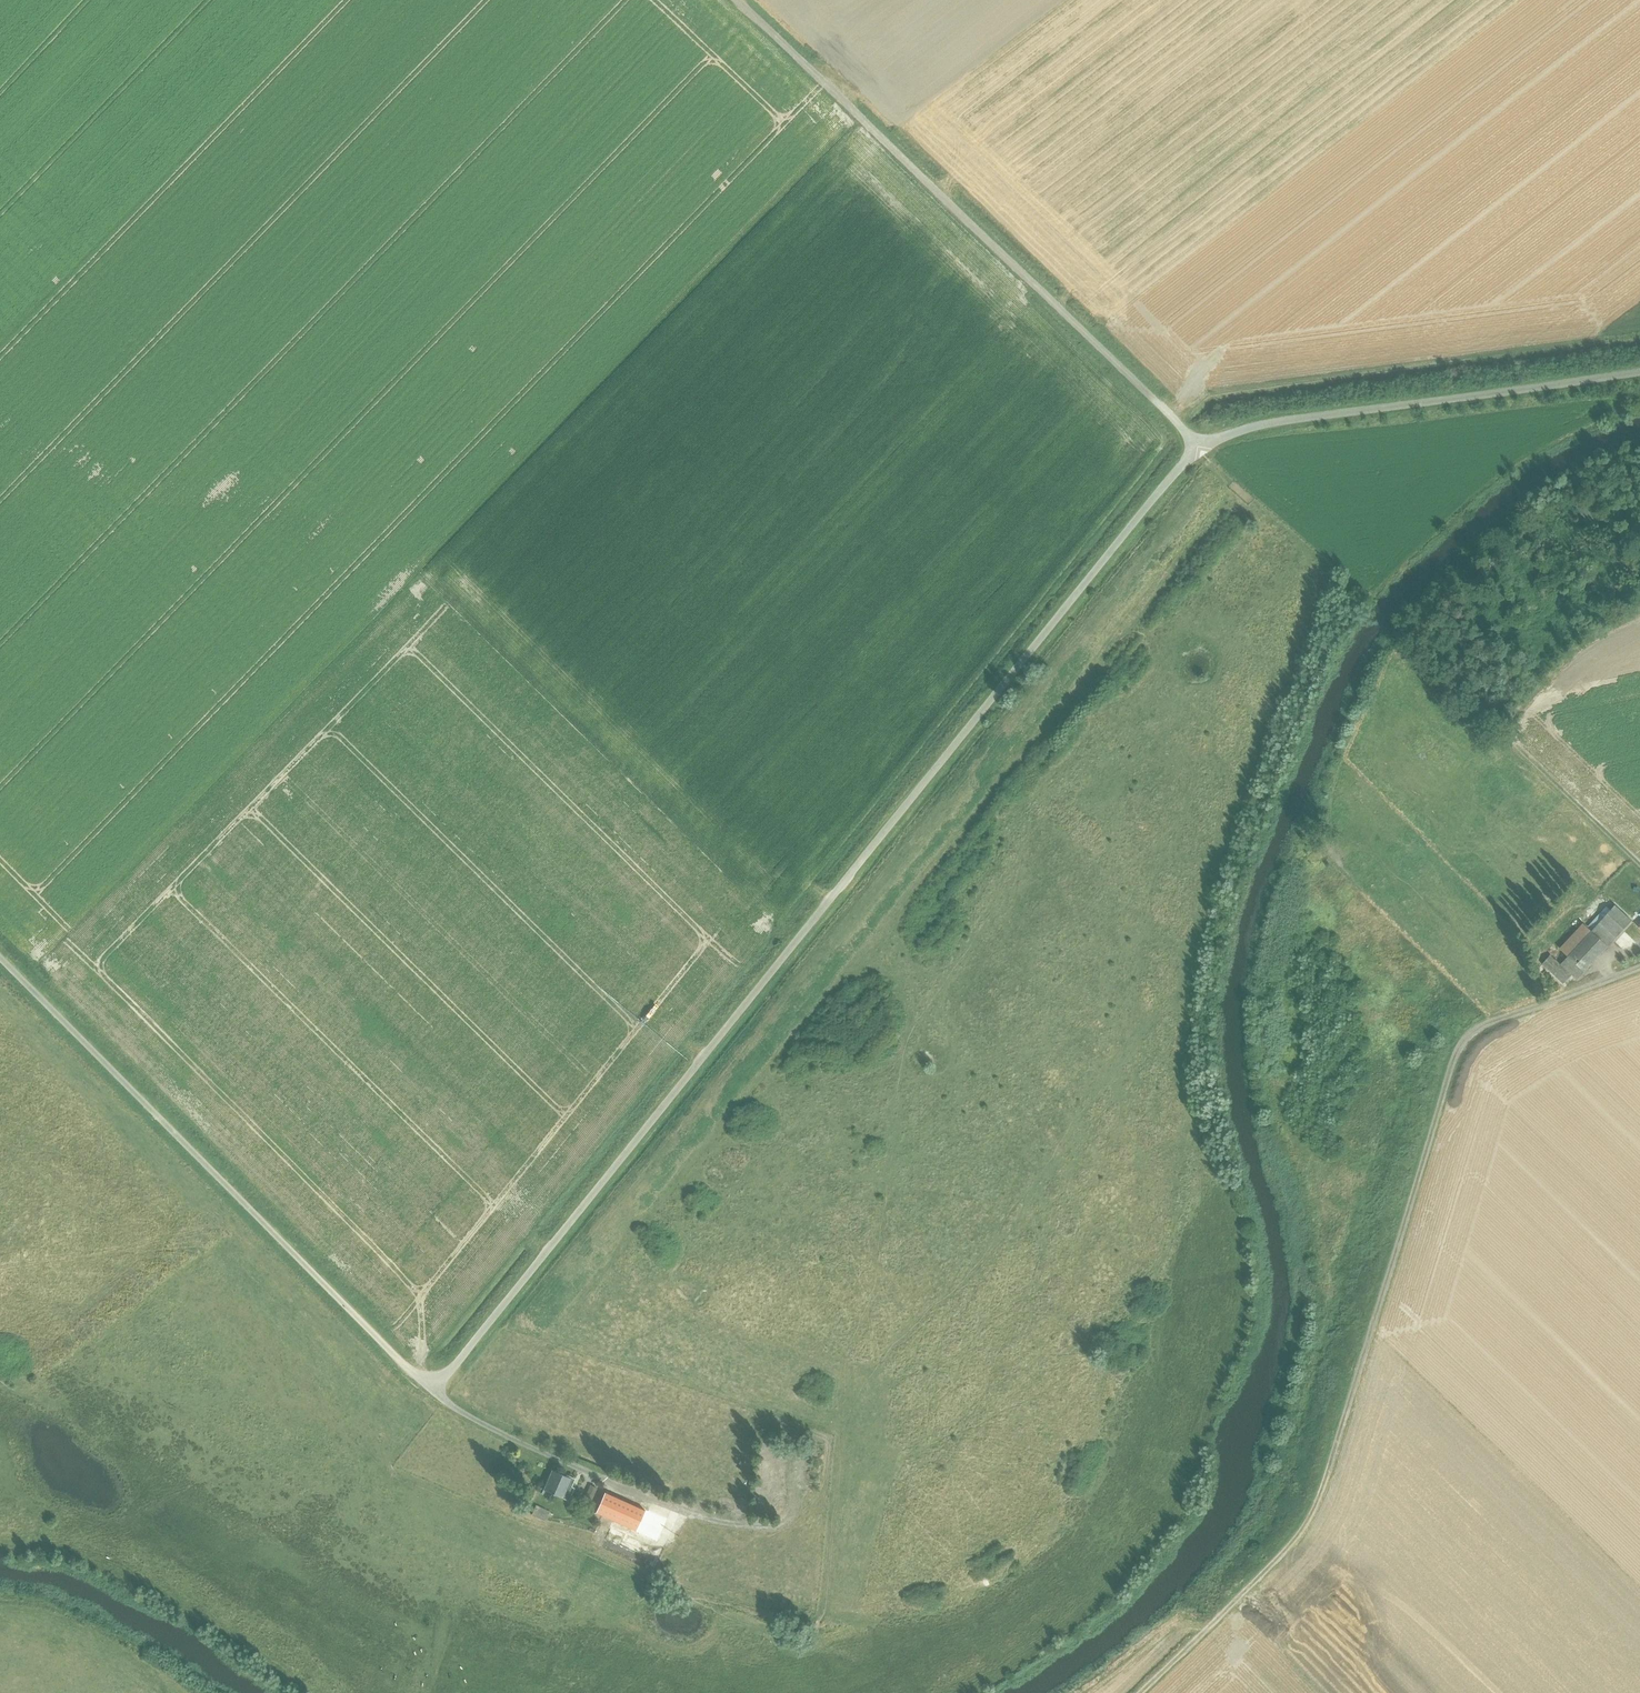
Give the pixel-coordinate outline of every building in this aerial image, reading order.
[(1584,502),(1575,507),(1581,517),(1582,517),(1584,520),(1591,517),(1589,513),(1590,512),(1584,502)] [(1551,955),(1543,963),(1564,984),(1572,974),(1577,979),(1585,971),(1632,921),(1615,905),(1592,930),(1584,923),(1560,948),(1569,956),(1561,964),(1551,955)] [(574,1488),(571,1487),(574,1479),(568,1476),(567,1477),(552,1470),(543,1490),(568,1501),(574,1488)] [(590,1485),(584,1499),(590,1502),(596,1488),(590,1485)] [(604,1492),(595,1512),(635,1530),(645,1510),(604,1492)] [(535,1505),(531,1514),(546,1521),(550,1511),(535,1505)]
